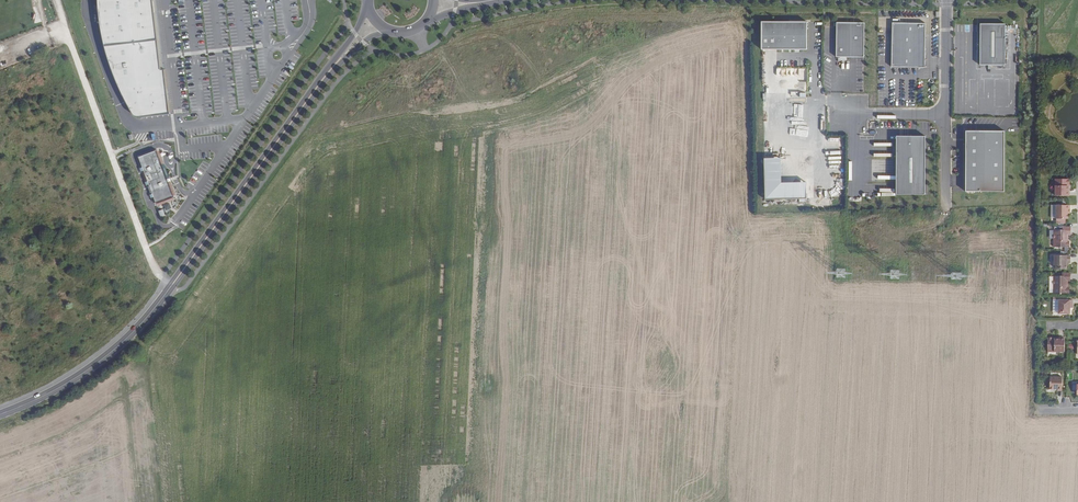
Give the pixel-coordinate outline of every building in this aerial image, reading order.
[(99,7),(99,11),(101,22),(103,34),(105,46),(108,56),(112,67),(115,75),(121,88),(126,99),(130,107),(135,114),(138,116),(141,116),(170,112),(165,68),(161,69),(153,0),(98,0),(99,7)] [(808,22),(761,21),(761,49),(807,50),(808,22)] [(837,57),(864,57),(864,23),(837,23),(837,57)] [(892,67),(925,67),(925,23),(892,23),(892,67)] [(980,65),(1005,65),(1005,24),(980,24),(980,65)] [(1004,131),(966,131),(966,191),(1004,191),(1004,131)] [(926,136),(897,136),(896,195),(925,195),(926,136)] [(168,180),(156,149),(138,156),(142,167),(140,167),(141,170),(143,170),(147,181),(145,181),(151,197),(153,196),(155,204),(162,201),(174,197),(168,180)] [(764,200),(805,200),(805,184),(780,184),(780,158),(764,158),(764,200)] [(1069,179),(1055,179),(1055,196),(1069,196),(1069,187),(1068,187),(1068,184),(1069,184),(1069,179)] [(1070,205),(1056,205),(1056,219),(1066,219),(1068,219),(1068,213),(1068,210),(1070,210),(1070,205)] [(1070,227),(1063,227),(1063,230),(1054,230),(1054,247),(1069,247),(1069,241),(1068,241),(1068,236),(1067,236),(1067,235),(1068,235),(1070,235),(1070,227)] [(1070,255),(1054,255),(1054,265),(1056,265),(1056,269),(1066,269),(1066,265),(1066,263),(1069,263),(1070,263),(1070,255)] [(1070,273),(1062,273),(1062,276),(1053,276),(1053,293),(1069,293),(1069,287),(1067,287),(1068,282),(1067,283),(1067,281),(1068,281),(1070,281),(1070,273)] [(1072,300),(1058,300),(1058,314),(1070,314),(1070,308),(1070,304),(1072,304),(1072,300)] [(1053,338),(1048,338),(1048,351),(1064,352),(1065,338),(1056,338),(1056,339),(1053,339),(1053,338)] [(1062,377),(1050,377),(1049,390),(1058,390),(1057,391),(1062,391),(1062,377)]
